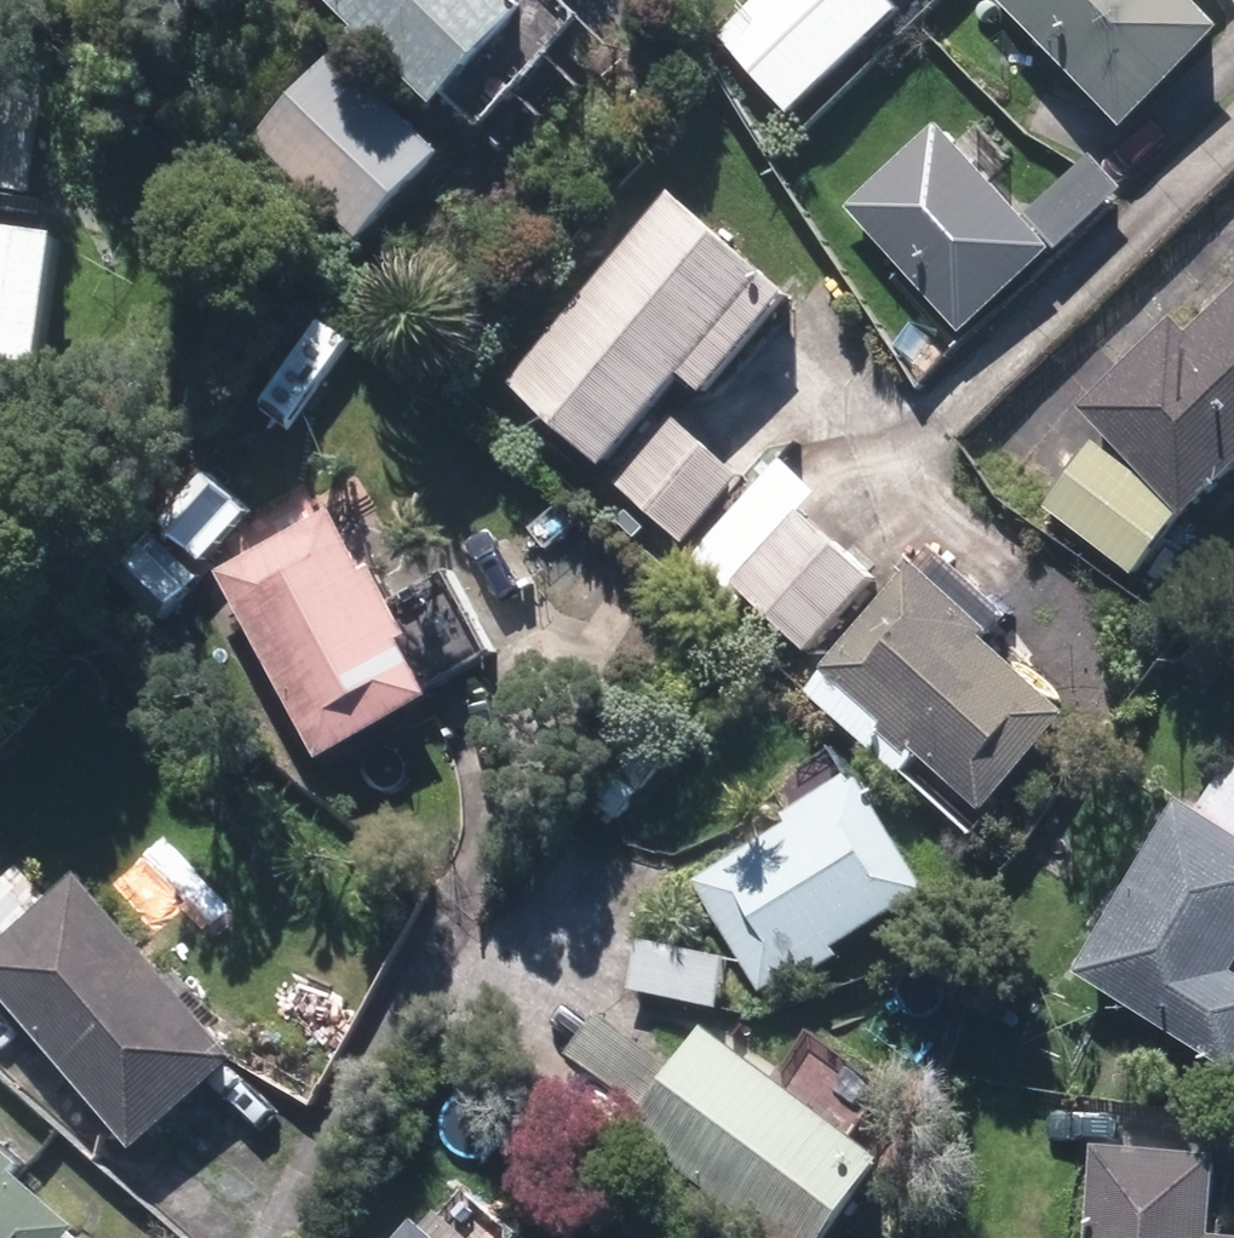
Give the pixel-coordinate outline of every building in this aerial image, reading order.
[(438,97),(527,2),(525,0),(334,0),(438,97)] [(793,109),(903,5),(898,0),(752,0),(720,30),(793,109)] [(1127,121),(1225,24),(1201,0),(1007,0),(1127,121)] [(256,139),(358,234),(441,146),(339,51),(256,139)] [(852,205),(963,328),(1053,246),(941,122),(852,205)] [(512,378),(606,462),(686,370),(706,387),(790,291),(678,193),(512,378)] [(1183,511),(1233,463),(1233,290),(1192,330),(1177,316),(1083,406),(1183,511)] [(617,478),(686,539),(744,475),(674,413),(617,478)] [(1047,496),(1135,568),(1182,511),(1094,440),(1047,496)] [(221,568),(324,757),(438,694),(334,506),(221,568)] [(735,583),(808,647),(872,574),(798,510),(735,583)] [(912,739),(986,803),(1070,707),(986,633),(994,625),(919,560),(826,667),(883,716),(876,723),(904,747),(912,739)] [(587,792),(621,815),(666,755),(633,731),(587,792)] [(1233,1062),(1233,752),(1201,806),(1183,794),(1078,968),(1233,1062)] [(697,879),(764,988),(809,960),(814,969),(844,952),(836,943),(930,883),(862,775),(697,879)] [(135,1141),(239,1053),(85,871),(54,897),(23,859),(0,879),(0,983),(135,1141)] [(630,988),(717,1003),(727,953),(639,938),(630,988)] [(778,1237),(822,1237),(885,1153),(706,1021),(675,1064),(602,1010),(574,1048),(645,1101),(628,1126),(778,1237)] [(76,1229),(83,1222),(21,1169),(28,1160),(6,1140),(0,1147),(0,1237),(86,1237),(76,1229)] [(1214,1230),(1219,1148),(1095,1140),(1088,1237),(1233,1237),(1233,1231),(1214,1230)] [(417,1215),(398,1237),(444,1237),(417,1215)]
